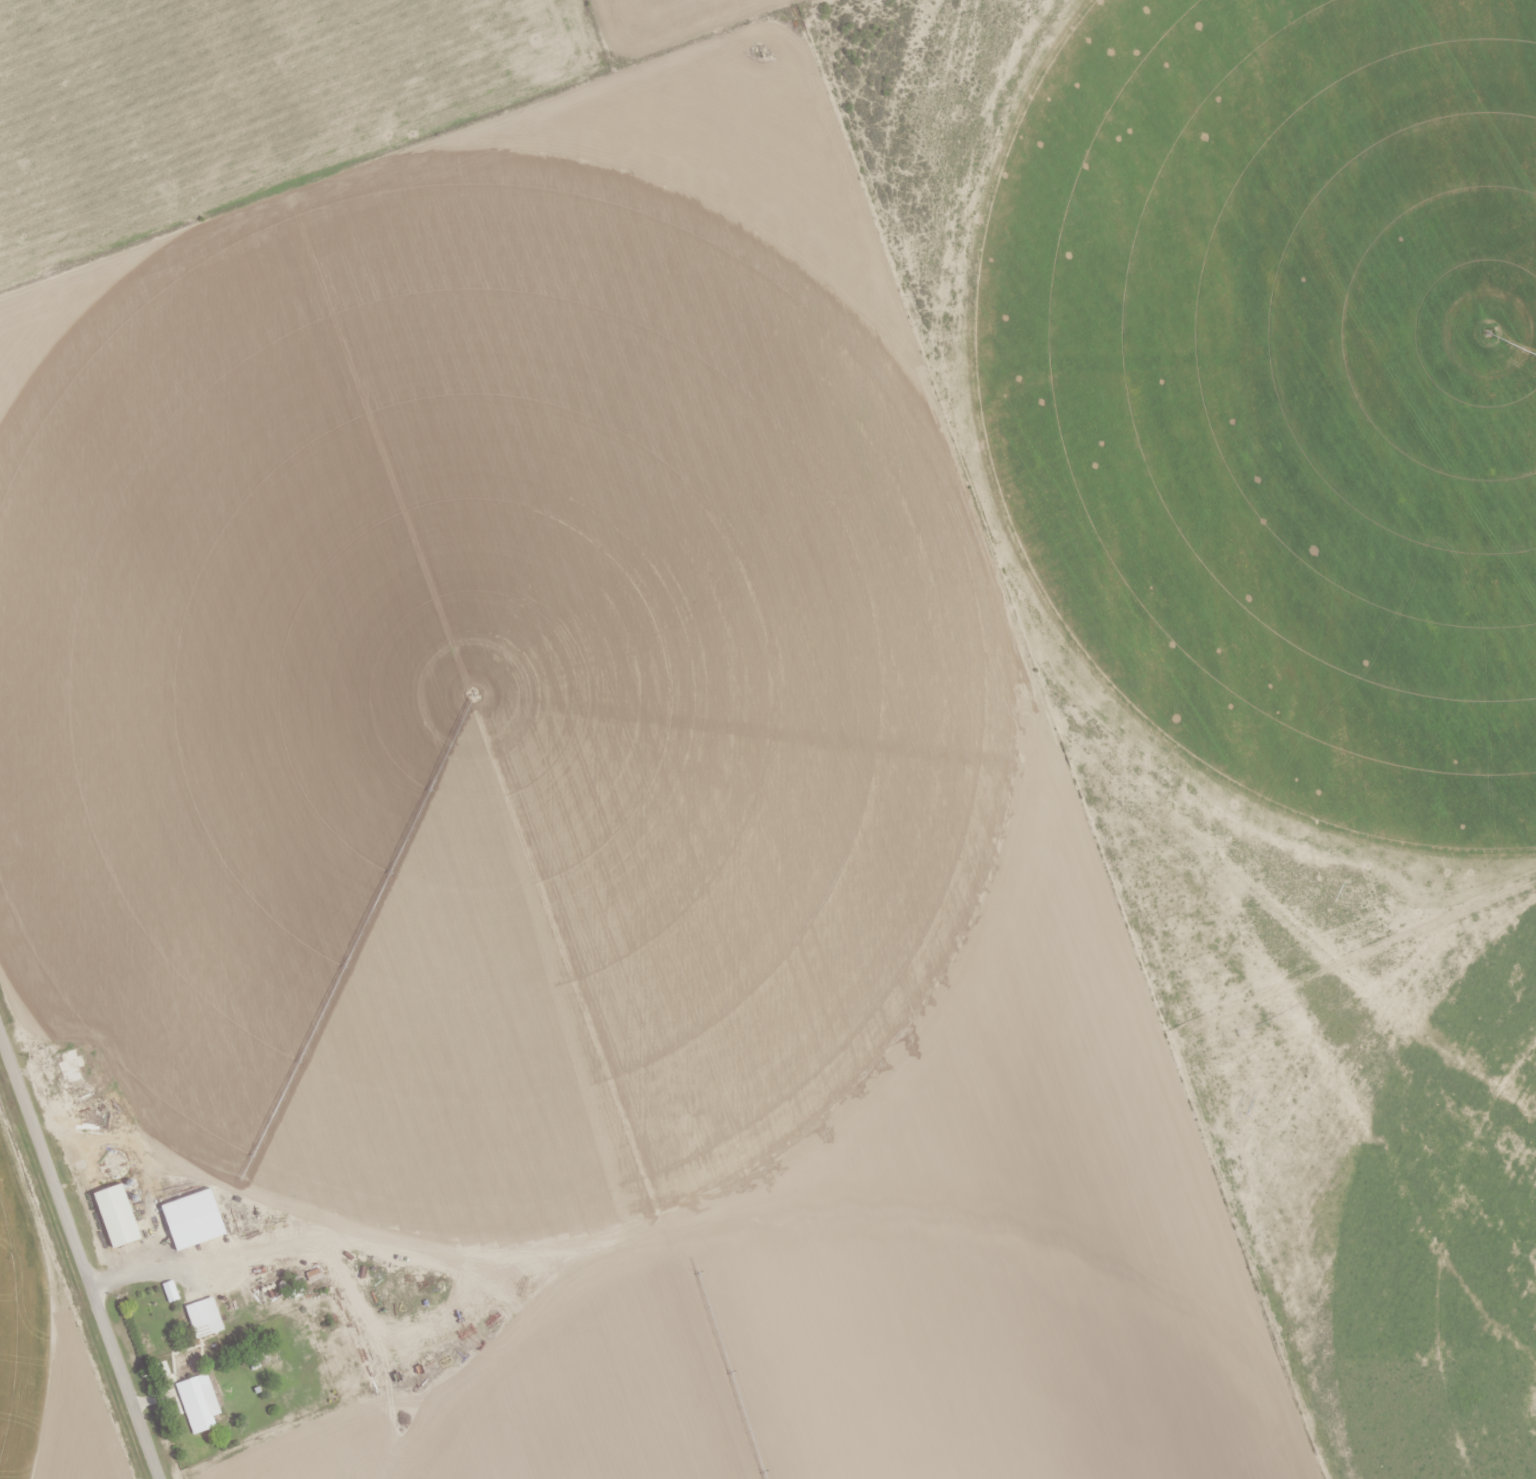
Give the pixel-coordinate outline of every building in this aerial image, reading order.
[(106,1249),(136,1240),(120,1183),(90,1192),(106,1249)] [(207,1189),(156,1204),(170,1252),(221,1236),(207,1189)] [(221,1331),(210,1297),(181,1306),(192,1340),(221,1331)] [(214,1428),(210,1416),(216,1414),(206,1374),(174,1382),(188,1435),(214,1428)]
